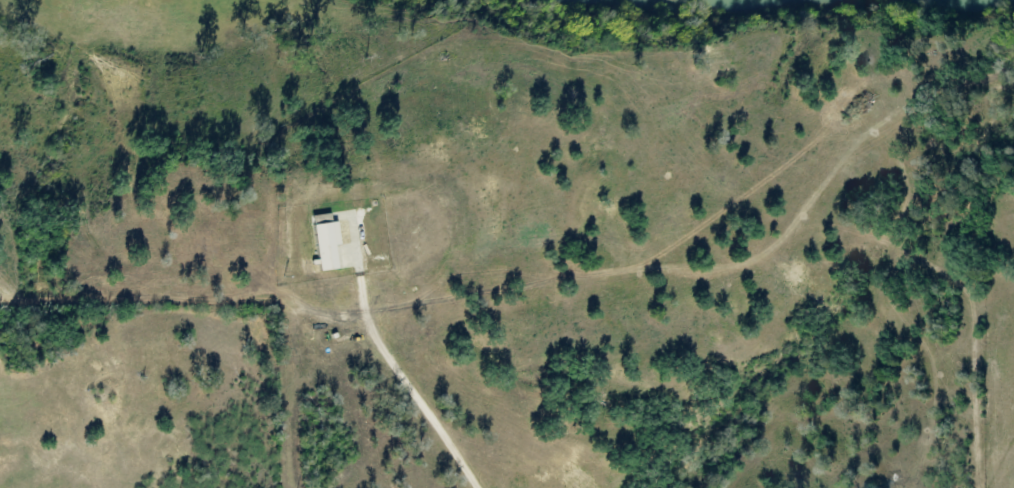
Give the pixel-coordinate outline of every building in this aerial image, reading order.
[(335,245),(339,245),(337,222),(314,225),(318,270),(337,268),(335,245)]
